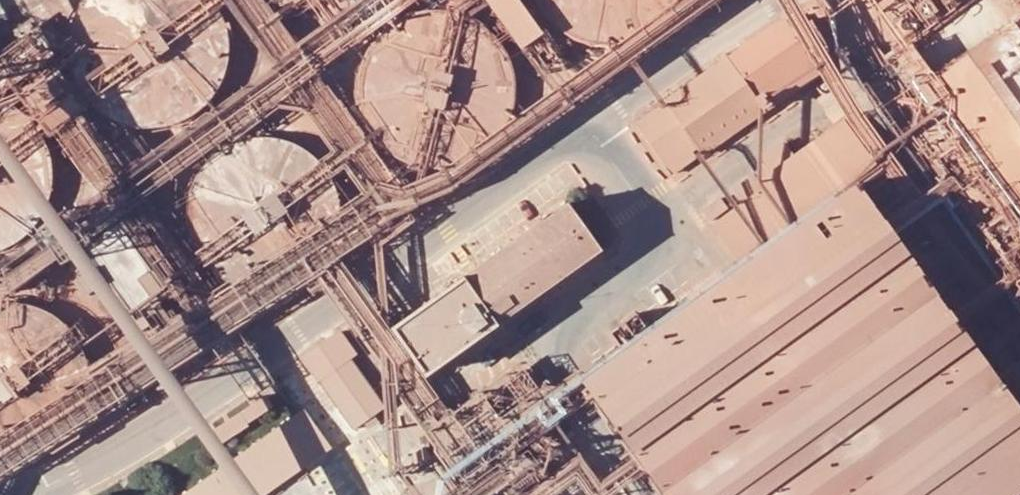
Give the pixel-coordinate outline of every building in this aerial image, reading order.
[(81,3),(76,10),(72,17),(69,25),(67,33),(66,41),(65,49),(66,58),(67,66),(69,74),(72,82),(75,89),(80,96),(85,103),(90,109),(97,114),(103,119),(111,123),(118,126),(126,128),(134,130),(143,131),(155,130),(163,129),(171,127),(178,124),(186,120),(193,116),(199,111),(205,105),(210,99),(215,92),(219,84),(222,77),(224,69),(226,61),(227,52),(226,44),(225,36),(223,28),(221,20),(217,13),(213,6),(209,0),(83,0),(81,3)] [(537,39),(509,0),(487,0),(479,5),(514,55),(537,39)] [(533,5),(537,12),(542,19),(547,25),(553,31),(560,36),(567,40),(574,43),(582,46),(590,48),(598,49),(606,50),(615,49),(623,48),(631,45),(639,42),(646,39),(653,34),(659,29),(665,23),(670,17),(675,10),(679,2),(680,0),(531,0),(533,5)] [(370,140),(375,146),(377,148),(383,154),(390,159),(397,163),(405,166),(413,169),(421,170),(429,171),(438,171),(446,171),(454,169),(462,166),(470,163),(477,159),(484,154),(490,149),(501,137),(505,130),(509,122),(511,115),(513,107),(515,98),(515,90),(514,82),(513,74),(511,66),(508,58),(504,51),(500,44),(494,37),(489,31),(482,26),(475,21),(468,18),(460,14),(452,12),(444,11),(436,10),(428,10),(420,11),(412,13),(404,16),(396,19),(389,23),(382,28),(376,34),(371,40),(366,47),(362,54),(358,62),(356,70),(354,78),(353,86),(353,94),(354,102),(355,110),(358,118),(361,126),(365,133),(370,140)] [(928,81),(1019,211),(1019,17),(928,81)] [(788,31),(807,57),(833,40),(824,18),(801,34),(796,26),(788,31)] [(661,102),(699,157),(817,73),(807,57),(788,31),(782,22),(725,62),(723,59),(661,102)] [(1,251),(9,248),(16,243),(23,239),(29,233),(34,227),(39,220),(44,213),(47,206),(50,198),(52,190),(53,181),(53,173),(53,165),(51,157),(49,148),(46,141),(42,133),(38,126),(33,120),(27,114),(20,109),(13,104),(6,100),(0,98),(0,251),(1,251)] [(699,157),(661,102),(631,123),(669,178),(699,157)] [(875,167),(842,121),(757,182),(761,188),(709,226),(738,266),(577,381),(659,494),(1019,494),(1019,414),(852,184),(875,167)] [(249,137),(241,139),(236,141),(228,143),(221,147),(214,151),(207,156),(202,162),(196,168),(192,175),(188,182),(185,190),(183,197),(182,205),(181,214),(181,222),(182,230),(184,238),(187,245),(191,252),(199,265),(205,271),(211,276),(218,281),(225,285),(232,288),(240,291),(248,293),(256,293),(264,293),(272,292),(280,291),(288,288),(295,285),(302,281),(309,276),(315,271),(320,265),(325,258),(329,251),(333,244),(335,236),(337,228),(338,220),(338,212),(337,204),(336,196),(333,188),(330,180),(326,173),(321,167),(316,161),(310,155),(304,150),(297,146),(289,142),(282,140),(274,138),(265,137),(257,137),(249,137)] [(421,377),(598,251),(564,204),(388,330),(421,377)] [(168,288),(120,221),(85,247),(133,313),(168,288)] [(4,301),(0,302),(0,462),(4,463),(12,462),(20,461),(28,460),(36,457),(44,454),(51,449),(58,445),(64,439),(71,430),(76,423),(80,416),(83,408),(86,400),(87,392),(88,384),(88,376),(87,368),(85,360),(82,352),(79,344),(74,337),(70,331),(64,324),(58,319),(51,314),(44,310),(37,307),(29,304),(21,302),(12,301),(4,301)] [(353,430),(384,408),(348,359),(317,381),(353,430)] [(302,411),(328,449),(341,440),(314,402),(302,411)] [(302,411),(234,459),(222,468),(183,494),(263,494),(328,449),(302,411)]
